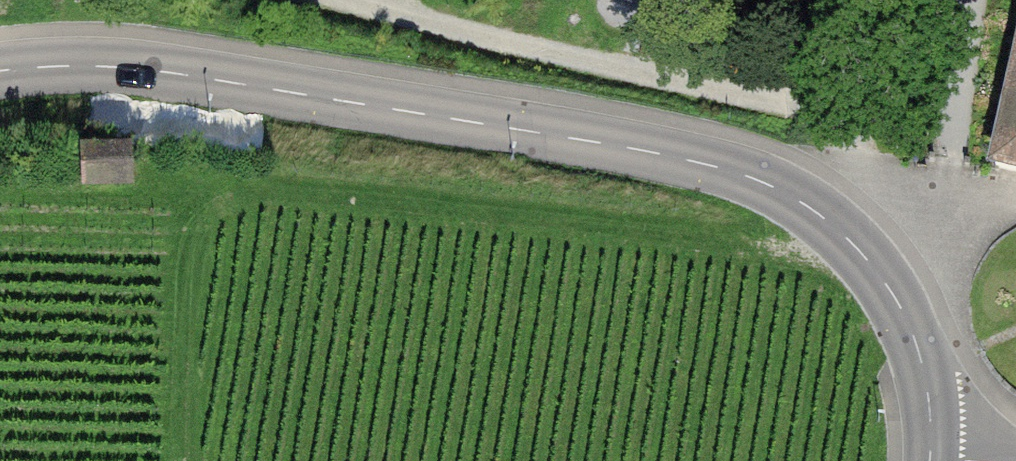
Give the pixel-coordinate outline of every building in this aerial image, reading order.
[(995,167),(1015,172),(1015,69),(995,167)] [(81,150),(82,192),(138,190),(137,149),(81,150)]
